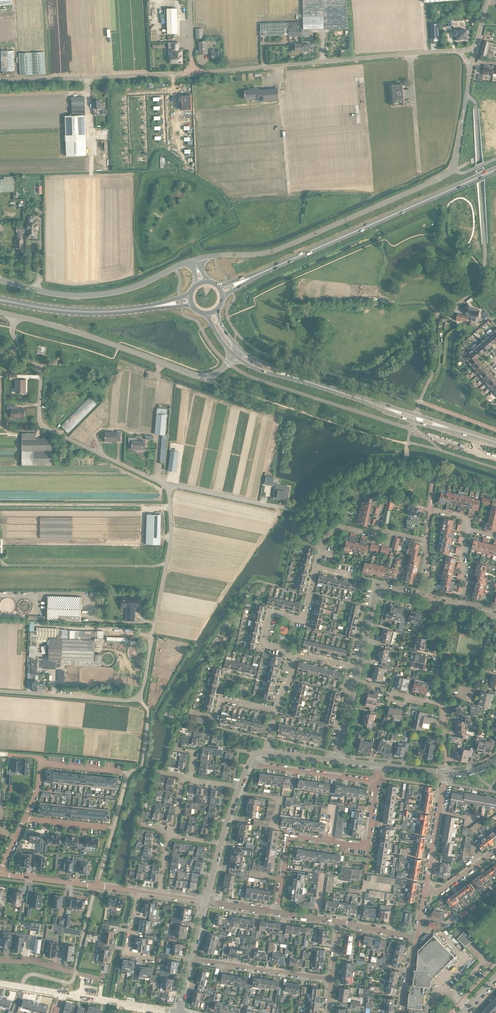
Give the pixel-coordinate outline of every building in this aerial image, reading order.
[(303,27),(309,27),(309,29),(319,29),(329,29),(348,28),(347,0),(303,0),(303,22),(303,23),(303,27)] [(167,34),(177,33),(177,8),(167,8),(167,34)] [(260,23),(260,36),(288,35),(288,22),(260,23)] [(302,27),(303,27),(303,23),(299,23),(299,22),(288,22),(288,35),(288,36),(302,36),(302,27)] [(457,40),(464,39),(464,40),(466,40),(467,39),(467,34),(468,33),(468,31),(466,30),(466,29),(454,31),(454,35),(457,35),(457,40)] [(483,40),(480,55),(486,56),(491,58),(493,50),(488,49),(490,42),(483,40)] [(199,55),(208,54),(207,41),(198,42),(199,55)] [(170,63),(179,63),(179,62),(182,62),(182,50),(179,50),(178,42),(172,42),(172,48),(174,48),(174,55),(170,55),(170,57),(169,57),(169,58),(169,59),(170,60),(170,61),(170,63)] [(1,71),(14,71),(13,51),(1,51),(1,71)] [(493,73),(495,74),(495,65),(494,69),(492,68),(491,68),(492,66),(484,64),(483,67),(482,67),(481,69),(483,69),(482,73),(486,74),(487,75),(489,75),(490,75),(491,73),(493,73)] [(403,85),(403,84),(402,85),(401,84),(401,83),(392,84),(392,85),(390,86),(391,86),(392,104),(393,104),(394,105),(394,106),(394,105),(403,104),(403,105),(403,104),(403,103),(405,103),(403,86),(403,85)] [(277,88),(258,89),(258,88),(251,89),(251,90),(244,90),(245,99),(258,98),(258,101),(278,100),(277,88)] [(181,95),(182,110),(192,110),(191,95),(181,95)] [(83,96),(83,97),(71,97),(72,115),(65,116),(66,156),(86,155),(85,115),(84,97),(84,96),(83,96)] [(97,115),(97,108),(100,108),(100,109),(102,110),(103,110),(105,110),(104,103),(100,103),(100,100),(93,100),(94,110),(93,110),(94,115),(97,115)] [(14,190),(14,177),(5,177),(5,179),(1,179),(1,190),(14,190)] [(35,216),(28,216),(28,220),(28,224),(27,224),(27,229),(28,229),(28,235),(28,237),(32,237),(32,235),(37,235),(37,229),(38,229),(38,224),(37,224),(37,220),(35,220),(35,216)] [(17,244),(16,244),(16,248),(17,248),(18,248),(18,252),(23,252),(23,233),(25,233),(25,226),(17,226),(17,244)] [(471,308),(468,305),(463,308),(467,314),(478,316),(479,310),(471,308)] [(488,335),(484,338),(490,345),(491,346),(493,344),(495,342),(488,335)] [(484,338),(480,342),(487,349),(489,347),(491,346),(490,345),(484,338)] [(480,342),(476,345),(482,352),(483,353),(484,352),(487,349),(480,342)] [(483,353),(482,352),(476,345),(475,344),(471,347),(472,349),(479,356),(481,354),(483,353)] [(477,358),(479,356),(472,349),(468,352),(467,351),(464,354),(463,354),(463,351),(460,350),(460,357),(477,358)] [(467,362),(471,367),(479,360),(477,358),(460,357),(459,361),(467,362)] [(471,367),(474,371),(481,364),(482,364),(481,362),(479,360),(471,367)] [(474,371),(478,375),(486,368),(483,365),(482,364),(481,364),(474,371)] [(478,375),(481,379),(488,373),(489,372),(488,370),(486,368),(478,375)] [(481,379),(485,383),(493,376),(491,374),(489,372),(488,373),(481,379)] [(493,376),(485,383),(489,387),(495,381),(495,380),(495,379),(493,376)] [(24,388),(24,385),(25,385),(25,380),(16,379),(16,384),(17,384),(17,388),(16,388),(16,392),(20,393),(21,393),(25,393),(25,388),(24,388)] [(89,396),(61,425),(68,432),(96,403),(89,396)] [(14,405),(7,405),(7,412),(12,412),(12,417),(24,417),(24,409),(14,409),(14,405)] [(167,415),(157,414),(155,434),(162,434),(165,435),(167,415)] [(105,441),(106,441),(110,441),(110,440),(112,440),(112,441),(117,441),(117,440),(121,440),(121,431),(117,430),(117,433),(105,433),(105,437),(105,438),(105,441)] [(36,433),(22,433),(22,465),(52,465),(52,439),(36,439),(36,433)] [(139,449),(145,449),(145,441),(141,440),(136,439),(136,438),(131,438),(131,440),(132,440),(132,444),(131,446),(132,446),(132,448),(136,449),(136,448),(137,448),(139,448),(139,449)] [(55,460),(62,461),(63,451),(58,451),(58,453),(55,453),(55,455),(54,455),(54,460),(55,460)] [(178,452),(171,451),(168,470),(176,471),(178,458),(177,458),(178,452)] [(274,477),(266,476),(265,484),(272,485),(276,485),(276,486),(276,491),(277,491),(277,493),(276,498),(274,498),(280,499),(282,499),(287,500),(288,495),(288,493),(289,487),(284,486),(284,487),(282,487),(282,486),(278,486),(278,483),(273,482),(274,477)] [(445,501),(447,491),(441,490),(439,498),(437,497),(438,496),(437,495),(435,503),(441,504),(441,503),(444,503),(445,501)] [(452,511),(452,510),(453,505),(452,504),(453,503),(456,504),(458,494),(453,492),(449,510),(452,511)] [(365,496),(364,502),(372,503),(372,504),(374,504),(375,501),(376,501),(378,496),(372,494),(371,497),(365,496)] [(464,495),(460,512),(463,513),(464,507),(463,507),(464,505),(467,506),(469,497),(469,496),(464,495)] [(478,510),(480,500),(475,499),(470,516),(474,517),(475,511),(474,511),(475,509),(478,510)] [(360,507),(378,511),(379,508),(373,506),(372,507),(371,507),(372,504),(372,503),(364,502),(362,501),(360,507)] [(420,512),(418,511),(419,509),(418,509),(415,509),(415,506),(409,505),(407,514),(419,516),(419,515),(420,514),(420,513),(420,512)] [(370,518),(368,518),(369,515),(359,512),(358,518),(375,522),(376,519),(370,518)] [(146,544),(160,544),(161,514),(147,514),(146,544)] [(413,529),(413,526),(418,527),(419,517),(408,515),(408,519),(407,519),(406,525),(407,525),(407,528),(407,529),(412,530),(413,529)] [(140,517),(107,517),(107,538),(139,538),(140,517)] [(444,518),(442,523),(460,527),(460,524),(454,523),(454,524),(453,523),(453,520),(444,518)] [(487,523),(487,522),(486,522),(485,528),(483,527),(482,530),(488,532),(489,529),(495,530),(495,527),(495,525),(487,523)] [(454,532),(451,531),(445,530),(444,530),(443,535),(461,539),(462,536),(455,535),(455,536),(454,535),(454,532)] [(349,551),(354,533),(350,533),(349,539),(350,539),(349,540),(346,540),(343,551),(349,553),(349,551)] [(355,552),(361,553),(365,536),(362,535),(360,541),(361,541),(360,543),(357,542),(355,552)] [(471,548),(477,550),(479,541),(479,540),(476,539),(476,537),(471,536),(469,544),(472,544),(471,548)] [(482,542),(479,541),(477,550),(476,551),(482,552),(486,538),(483,537),(482,542)] [(410,542),(408,548),(420,550),(421,548),(419,547),(420,544),(414,543),(415,540),(409,539),(408,542),(410,542)] [(488,553),(493,555),(495,543),(495,540),(494,540),(493,544),(490,544),(488,553)] [(441,546),(458,550),(459,547),(453,546),(453,547),(451,546),(452,543),(442,541),(441,546)] [(417,555),(411,554),(409,559),(421,562),(422,560),(420,559),(420,556),(417,555)] [(446,556),(445,562),(459,565),(460,563),(455,562),(456,558),(446,556)] [(370,564),(367,575),(370,576),(371,573),(374,573),(376,564),(370,562),(370,564)] [(474,566),(473,568),(485,571),(487,572),(489,566),(477,563),(476,566),(474,566)] [(387,566),(384,565),(382,565),(379,577),(381,577),(382,575),(385,576),(387,567),(387,566)] [(418,567),(408,565),(407,571),(419,573),(419,571),(417,570),(418,567)] [(393,569),(387,567),(385,576),(384,577),(388,578),(387,580),(393,581),(394,575),(391,574),(392,572),(392,569),(393,569)] [(443,567),(442,573),(460,577),(460,574),(454,573),(453,573),(453,570),(443,567)] [(484,577),(485,571),(473,568),(473,571),(475,571),(474,575),(478,575),(484,577)] [(413,581),(414,578),(405,576),(406,576),(404,576),(403,581),(413,584),(415,584),(415,582),(413,581)] [(444,579),(443,585),(461,589),(461,586),(455,584),(455,585),(454,585),(454,581),(451,581),(444,579)] [(485,589),(486,583),(474,580),(474,583),(476,583),(475,586),(485,589)] [(482,594),(471,591),(470,594),(472,594),(471,597),(481,600),(482,594)] [(81,621),(81,597),(48,596),(47,620),(81,621)] [(272,606),(274,597),(268,596),(267,602),(266,602),(264,603),(265,605),(267,605),(272,606)] [(130,599),(121,599),(121,606),(122,606),(126,606),(126,621),(135,621),(135,607),(140,607),(140,599),(137,599),(137,597),(130,597),(130,599)] [(264,606),(265,605),(264,603),(262,604),(261,605),(256,604),(254,610),(263,612),(264,606)] [(398,607),(397,607),(391,606),(392,605),(391,605),(390,611),(387,610),(385,619),(394,621),(398,607)] [(398,606),(397,607),(398,607),(394,621),(400,622),(404,623),(406,613),(403,613),(404,608),(398,606)] [(408,621),(414,622),(416,612),(410,610),(409,617),(405,617),(404,624),(407,625),(408,621)] [(420,620),(422,613),(416,612),(414,622),(413,625),(419,627),(418,628),(422,629),(424,621),(420,620)] [(59,629),(42,628),(37,628),(36,639),(48,640),(48,637),(58,637),(59,629)] [(381,635),(392,638),(392,637),(394,631),(394,632),(394,631),(383,629),(381,635)] [(415,642),(425,645),(427,639),(420,637),(420,634),(413,633),(412,636),(416,636),(415,642)] [(392,638),(381,635),(380,641),(391,644),(391,643),(392,638)] [(95,640),(75,639),(49,638),(48,659),(94,661),(95,640)] [(424,651),(425,645),(415,642),(413,648),(409,647),(409,650),(412,651),(416,652),(417,649),(424,651)] [(379,651),(378,654),(388,656),(389,650),(393,651),(394,648),(392,647),(385,646),(385,649),(379,647),(378,651),(379,651)] [(420,653),(416,652),(412,651),(411,654),(414,655),(413,660),(425,663),(427,657),(419,655),(420,653)] [(269,660),(272,660),(280,662),(282,657),(270,654),(269,660)] [(381,664),(389,666),(390,663),(386,662),(388,656),(378,654),(378,656),(377,656),(376,660),(382,661),(381,664)] [(31,667),(31,673),(31,674),(35,674),(40,675),(40,672),(37,671),(38,658),(32,657),(31,667)] [(223,664),(221,666),(222,668),(224,667),(229,669),(231,660),(226,659),(224,665),(223,664)] [(424,669),(425,663),(413,660),(412,660),(411,666),(424,669)] [(381,667),(374,666),(373,672),(384,675),(385,668),(391,670),(392,667),(389,666),(381,664),(381,667)] [(222,668),(221,666),(219,667),(218,668),(213,667),(211,673),(220,675),(221,669),(222,668)] [(382,681),(384,675),(373,672),(371,678),(378,680),(377,683),(387,685),(388,682),(382,681)] [(394,687),(400,688),(403,677),(399,677),(400,674),(394,672),(393,680),(395,681),(394,687)] [(414,672),(413,677),(412,679),(415,680),(412,691),(419,693),(422,681),(416,680),(417,673),(414,672)] [(37,690),(37,689),(40,690),(40,685),(37,685),(38,680),(34,680),(35,674),(31,674),(31,680),(31,690),(37,690)] [(403,677),(400,688),(407,690),(408,684),(411,684),(412,679),(413,677),(408,675),(407,678),(403,677)] [(422,681),(419,693),(426,694),(427,687),(431,688),(432,684),(431,683),(432,676),(428,675),(427,682),(422,681)] [(480,691),(479,698),(490,700),(491,694),(494,695),(495,692),(489,690),(489,693),(480,691)] [(373,694),(368,693),(367,699),(380,702),(381,700),(377,699),(378,692),(372,691),(374,691),(373,694)] [(488,706),(490,700),(479,698),(477,705),(476,705),(475,705),(475,704),(470,705),(471,715),(473,716),(483,707),(483,705),(488,706)] [(380,705),(380,702),(367,699),(365,706),(370,707),(369,710),(371,710),(374,711),(375,704),(380,705)] [(451,714),(463,713),(462,711),(460,711),(459,705),(454,705),(454,708),(451,708),(451,710),(450,710),(451,712),(451,714)] [(387,716),(394,717),(396,709),(389,707),(388,712),(385,711),(384,718),(387,719),(387,716)] [(402,722),(403,717),(404,716),(401,715),(402,710),(396,709),(394,717),(393,720),(399,722),(402,722)] [(364,716),(363,718),(372,720),(373,720),(374,714),(378,715),(379,712),(374,711),(371,710),(370,713),(364,712),(363,715),(364,716)] [(225,724),(225,720),(226,716),(227,713),(222,711),(219,723),(225,724)] [(417,711),(416,715),(415,719),(430,723),(432,716),(431,718),(427,717),(425,717),(426,713),(427,713),(419,711),(419,712),(417,711)] [(235,727),(240,728),(242,719),(243,716),(240,715),(240,719),(237,718),(235,727)] [(466,728),(467,723),(470,724),(471,719),(462,717),(461,720),(455,719),(454,725),(452,725),(455,726),(466,728)] [(373,720),(372,720),(363,718),(363,720),(362,720),(361,724),(367,726),(366,728),(369,729),(370,729),(375,730),(375,727),(372,726),(373,720)] [(430,723),(415,719),(414,724),(413,727),(416,728),(416,729),(423,730),(422,730),(423,726),(424,726),(429,728),(429,729),(429,730),(430,723)] [(297,730),(295,729),(293,738),(298,739),(300,731),(301,727),(298,726),(297,730)] [(468,729),(466,728),(455,726),(454,732),(460,733),(459,736),(468,738),(469,734),(466,733),(467,729),(468,729)] [(303,740),(309,742),(311,733),(311,729),(309,728),(308,732),(305,732),(303,740)] [(185,743),(198,745),(199,745),(199,743),(201,730),(195,729),(193,737),(186,736),(186,735),(182,734),(181,741),(185,741),(184,743),(185,743)] [(316,732),(316,734),(314,743),(319,744),(320,743),(321,744),(322,743),(323,742),(323,739),(325,734),(316,732)] [(212,740),(211,748),(218,749),(220,735),(204,733),(204,739),(212,740)] [(357,743),(359,744),(358,749),(362,750),(361,751),(364,752),(367,741),(363,740),(363,739),(361,738),(362,735),(359,734),(356,744),(357,744),(357,743)] [(423,757),(432,759),(434,744),(432,744),(433,738),(425,736),(424,743),(425,743),(425,748),(419,748),(417,755),(423,756),(423,757)] [(485,742),(485,741),(481,741),(482,738),(477,736),(475,744),(478,745),(477,750),(479,750),(479,751),(483,752),(483,751),(485,742)] [(370,742),(367,741),(364,752),(367,753),(367,751),(371,752),(372,746),(375,747),(375,748),(377,738),(374,737),(373,741),(371,741),(370,742)] [(485,741),(485,742),(483,751),(485,752),(486,751),(489,752),(490,747),(493,748),(495,740),(490,739),(489,741),(485,741)] [(379,752),(383,753),(386,741),(386,742),(380,740),(377,750),(379,751),(379,752)] [(386,741),(383,753),(390,755),(393,741),(390,740),(390,741),(386,741)] [(407,751),(409,743),(403,742),(402,743),(399,742),(396,754),(396,755),(402,757),(402,756),(403,756),(404,750),(407,751)] [(460,759),(461,759),(463,749),(460,748),(460,745),(455,744),(453,752),(456,753),(455,758),(456,758),(456,759),(460,761),(460,759)] [(201,758),(201,761),(207,762),(209,754),(217,755),(218,749),(211,748),(203,747),(201,758)] [(467,750),(463,749),(461,759),(461,760),(461,761),(466,762),(466,761),(467,761),(469,756),(471,756),(473,748),(468,747),(467,750)] [(225,757),(224,764),(231,765),(233,751),(218,749),(217,755),(225,757)] [(181,753),(180,761),(175,760),(175,759),(170,758),(169,767),(171,767),(185,769),(187,753),(181,753)] [(23,771),(23,774),(27,774),(27,771),(28,771),(29,761),(23,761),(23,762),(19,761),(13,760),(12,770),(18,771),(19,768),(22,769),(22,771),(23,771)] [(207,768),(215,769),(216,763),(207,762),(201,761),(199,775),(198,775),(206,776),(207,768)] [(229,779),(231,765),(224,764),(216,763),(215,769),(223,771),(222,779),(229,780),(229,779)] [(158,782),(167,783),(166,790),(166,791),(173,792),(173,791),(175,777),(159,775),(158,782)] [(289,788),(292,788),(293,781),(290,780),(291,777),(284,776),(283,786),(289,787),(289,788)] [(297,788),(304,789),(305,780),(299,779),(298,782),(295,781),(294,787),(297,788)] [(330,784),(324,783),(322,791),(328,792),(328,795),(331,795),(332,793),(332,787),(329,786),(330,784)] [(336,787),(332,787),(332,793),(331,795),(331,796),(340,797),(341,794),(342,785),(339,784),(338,785),(336,785),(336,787)] [(202,803),(203,795),(204,788),(190,786),(189,793),(197,794),(196,802),(201,803),(202,803)] [(414,794),(417,795),(432,797),(433,792),(430,792),(431,787),(426,786),(425,790),(425,791),(424,794),(414,792),(414,794)] [(203,795),(211,796),(210,805),(216,806),(218,796),(219,796),(219,793),(218,793),(218,790),(204,788),(203,795)] [(169,806),(169,805),(171,806),(173,792),(166,791),(166,790),(158,789),(157,795),(165,797),(164,805),(169,806)] [(453,801),(457,802),(458,793),(458,792),(456,792),(456,793),(452,792),(450,805),(452,805),(453,801)] [(465,792),(464,794),(465,794),(463,805),(465,805),(465,804),(469,804),(470,802),(471,793),(471,792),(469,792),(469,793),(465,792)] [(482,794),(481,795),(477,795),(475,807),(477,807),(478,804),(482,804),(484,796),(483,795),(482,794)] [(494,797),(490,797),(488,809),(490,810),(491,806),(495,807),(495,804),(495,800),(495,798),(495,797),(494,797)] [(183,815),(190,816),(191,816),(192,808),(200,809),(201,803),(196,802),(186,801),(184,815),(183,815)] [(208,811),(207,819),(210,819),(214,820),(214,819),(216,806),(210,805),(202,803),(201,803),(200,809),(200,810),(208,811)] [(146,818),(159,820),(160,813),(161,813),(162,804),(155,804),(154,812),(146,811),(145,818),(146,818)] [(160,813),(159,820),(160,820),(174,822),(176,806),(171,806),(169,805),(169,806),(168,814),(161,813),(160,813)] [(352,808),(351,811),(355,811),(354,817),(363,818),(364,812),(364,809),(358,808),(358,809),(355,808),(355,809),(352,808)] [(287,826),(289,818),(289,816),(280,814),(280,821),(282,821),(281,825),(287,826)] [(180,830),(194,832),(195,825),(196,817),(191,816),(190,816),(188,824),(180,823),(179,830),(180,830)] [(208,834),(210,819),(207,819),(204,818),(202,826),(195,825),(194,832),(196,832),(196,833),(208,834)] [(453,827),(454,823),(445,822),(444,822),(444,824),(444,828),(456,830),(457,828),(453,827)] [(382,829),(381,834),(390,836),(390,829),(394,830),(394,827),(386,826),(385,829),(382,828),(382,829)] [(484,828),(494,841),(495,839),(495,835),(493,831),(490,833),(486,827),(484,828)] [(485,837),(490,844),(493,842),(492,842),(494,841),(484,828),(482,830),(487,836),(485,837)] [(144,844),(152,845),(151,845),(153,831),(138,829),(137,835),(146,836),(144,844)] [(28,840),(39,841),(38,851),(43,852),(44,837),(40,836),(41,833),(40,833),(36,833),(36,832),(34,832),(33,832),(29,832),(29,833),(28,833),(27,837),(28,837),(28,840)] [(60,836),(60,835),(52,834),(52,835),(48,834),(47,843),(53,844),(53,843),(59,844),(59,843),(62,843),(62,840),(60,839),(60,836)] [(451,840),(451,836),(443,834),(443,835),(442,835),(441,837),(442,837),(442,841),(444,841),(454,843),(454,841),(451,840)] [(247,841),(248,836),(238,835),(237,835),(236,838),(237,839),(237,841),(246,843),(246,844),(252,845),(252,842),(247,841)] [(487,846),(488,846),(490,844),(485,837),(483,835),(481,837),(479,838),(486,847),(487,846)] [(67,837),(66,845),(77,846),(77,848),(81,849),(82,843),(78,843),(79,838),(75,837),(75,836),(71,836),(71,837),(67,837)] [(82,842),(81,850),(85,850),(86,846),(97,847),(97,846),(98,846),(99,842),(98,842),(98,839),(94,838),(90,837),(90,838),(86,838),(86,843),(82,842)] [(482,850),(486,847),(479,838),(474,842),(476,845),(477,844),(482,850)] [(416,843),(415,846),(424,847),(424,844),(424,842),(408,839),(405,839),(404,839),(404,841),(413,843),(413,842),(416,843)] [(180,849),(189,850),(190,844),(174,842),(173,853),(173,856),(179,857),(180,849)] [(150,859),(152,845),(144,844),(136,843),(135,849),(144,851),(143,856),(142,855),(141,858),(150,860),(150,859)] [(204,851),(205,846),(190,844),(189,850),(197,852),(196,859),(203,860),(204,853),(205,854),(206,851),(204,851)] [(451,853),(452,849),(443,847),(443,848),(442,848),(442,850),(443,850),(442,854),(454,856),(455,854),(451,853)] [(423,852),(422,852),(408,849),(406,849),(400,848),(399,854),(404,854),(405,851),(408,852),(414,853),(414,855),(422,857),(422,854),(423,855),(423,852)] [(302,861),(302,858),(304,850),(298,849),(297,849),(297,854),(294,854),(293,860),(302,861)] [(28,866),(29,863),(33,864),(33,859),(34,852),(29,851),(25,851),(25,854),(22,854),(21,855),(20,855),(20,859),(20,864),(20,865),(22,866),(27,867),(27,866),(28,866)] [(45,865),(46,865),(46,860),(45,860),(45,858),(38,857),(39,852),(35,851),(34,859),(37,860),(37,864),(37,868),(39,868),(44,869),(44,866),(45,866),(45,865)] [(67,861),(64,861),(63,870),(66,870),(66,871),(72,872),(73,863),(76,863),(77,855),(73,855),(72,860),(67,860),(67,861)] [(170,870),(178,871),(182,872),(183,869),(178,868),(179,863),(187,864),(188,858),(179,857),(173,856),(172,860),(170,860),(170,863),(172,863),(170,870),(170,869),(170,870)] [(421,860),(413,858),(413,861),(404,860),(404,857),(399,856),(398,861),(401,861),(408,863),(420,865),(421,860)] [(436,870),(435,874),(446,876),(446,872),(450,873),(452,857),(441,856),(441,862),(443,862),(442,866),(438,866),(437,870),(436,870)] [(82,857),(78,857),(77,863),(80,864),(80,873),(81,873),(81,874),(85,874),(85,873),(87,874),(88,862),(85,862),(86,859),(82,859),(82,857)] [(196,859),(188,858),(187,864),(195,865),(194,873),(199,874),(201,874),(203,860),(196,859)] [(230,860),(229,866),(232,867),(235,867),(235,868),(234,868),(234,872),(236,872),(244,873),(244,870),(244,868),(241,868),(242,862),(230,860)] [(138,872),(130,871),(129,878),(136,878),(143,880),(143,879),(144,872),(146,864),(145,864),(142,864),(139,863),(138,872)] [(152,874),(144,872),(143,879),(157,881),(160,866),(153,865),(152,874)] [(384,875),(385,866),(376,865),(376,871),(380,872),(380,874),(384,875)] [(350,881),(351,878),(352,869),(342,867),(341,875),(340,879),(350,881)] [(492,876),(494,874),(495,877),(495,873),(491,867),(489,868),(489,869),(487,870),(492,876)] [(361,880),(362,870),(352,869),(351,878),(361,880)] [(490,877),(492,876),(487,870),(486,871),(486,870),(483,872),(491,884),(493,882),(490,877)] [(169,885),(182,887),(183,880),(184,880),(184,876),(185,872),(182,872),(178,871),(177,880),(169,878),(168,886),(169,886),(169,885)] [(410,878),(418,879),(419,874),(403,872),(399,871),(397,871),(397,877),(402,878),(403,874),(410,875),(410,878)] [(481,874),(480,875),(484,882),(486,884),(488,882),(490,886),(492,885),(491,884),(483,872),(481,874)] [(191,881),(184,880),(183,880),(182,887),(183,887),(197,889),(199,874),(194,873),(192,873),(191,881)] [(293,878),(292,885),(301,886),(300,886),(301,883),(306,883),(306,880),(318,882),(319,873),(313,873),(312,875),(300,874),(299,879),(293,878)] [(478,876),(475,878),(483,889),(485,888),(482,883),(484,882),(480,875),(478,877),(478,876)] [(417,882),(409,881),(409,884),(403,883),(404,879),(396,878),(395,884),(397,884),(402,885),(416,887),(417,882)] [(482,890),(483,889),(475,878),(473,880),(472,881),(478,890),(480,888),(482,890)] [(468,883),(465,885),(474,896),(475,895),(474,893),(476,891),(470,882),(468,884),(468,883)] [(303,887),(301,886),(292,885),(291,893),(300,894),(302,894),(303,887)] [(465,885),(463,887),(462,888),(466,894),(468,893),(472,898),(474,896),(465,885)] [(233,887),(223,886),(223,892),(227,893),(227,895),(232,895),(233,887)] [(415,895),(416,892),(408,891),(407,894),(400,893),(400,891),(396,891),(396,889),(394,888),(393,893),(394,894),(415,897),(415,895)] [(460,889),(457,891),(466,902),(468,901),(464,896),(466,894),(462,888),(460,889)] [(10,899),(12,900),(12,903),(15,903),(14,906),(20,907),(19,911),(23,911),(24,902),(21,901),(22,891),(19,891),(19,890),(15,889),(15,890),(14,890),(13,894),(11,893),(10,899)] [(457,891),(455,892),(455,893),(454,894),(458,900),(460,898),(464,904),(466,903),(466,902),(457,891)] [(35,893),(35,894),(34,894),(32,905),(40,907),(42,895),(40,894),(35,893)] [(300,894),(291,893),(290,899),(296,900),(295,905),(314,908),(315,903),(303,901),(303,898),(299,897),(299,894),(300,894)] [(406,900),(414,902),(415,897),(394,894),(394,896),(406,898),(406,900)] [(452,894),(449,896),(458,908),(460,906),(456,901),(458,900),(454,894),(452,895),(452,894)] [(63,896),(54,895),(52,908),(61,909),(63,896)] [(452,904),(456,909),(458,908),(449,896),(447,898),(446,900),(450,906),(452,904)] [(117,897),(116,897),(115,906),(114,909),(116,910),(117,907),(121,907),(122,903),(123,903),(124,900),(122,899),(121,898),(118,897),(118,898),(117,898),(117,897)] [(83,902),(83,900),(79,900),(80,899),(76,899),(72,899),(71,907),(82,908),(83,907),(84,907),(84,902),(83,902)] [(145,901),(144,907),(154,909),(157,909),(158,901),(153,900),(152,903),(145,901)] [(178,912),(181,913),(191,914),(191,908),(185,907),(185,905),(179,904),(178,912)] [(143,912),(143,913),(150,914),(149,917),(157,918),(157,915),(156,915),(157,909),(154,909),(144,907),(144,908),(143,908),(142,912),(143,912)] [(411,922),(412,913),(408,913),(408,910),(404,909),(403,914),(404,915),(403,920),(407,921),(407,922),(410,923),(410,921),(411,922)] [(443,920),(445,912),(434,909),(433,910),(432,910),(432,911),(431,911),(431,913),(431,914),(430,916),(443,920)] [(455,922),(461,918),(455,912),(450,918),(455,922)] [(171,917),(171,921),(181,922),(181,919),(190,920),(191,914),(181,913),(180,919),(171,917)] [(223,915),(216,914),(215,922),(222,923),(224,924),(224,927),(227,927),(228,918),(223,917),(223,915)] [(150,921),(157,922),(157,918),(149,917),(149,920),(140,919),(139,925),(149,926),(150,921)] [(233,927),(240,928),(240,925),(241,918),(234,917),(233,927)] [(246,929),(247,926),(248,919),(241,918),(240,925),(240,928),(246,929)] [(260,921),(259,930),(260,930),(260,931),(266,932),(266,929),(267,922),(265,921),(265,920),(261,920),(261,921),(260,921)] [(181,925),(181,922),(171,921),(171,924),(175,924),(174,930),(186,932),(187,926),(181,925)] [(281,924),(274,923),(272,933),(279,934),(279,933),(281,924)] [(292,933),(293,925),(286,924),(285,932),(292,933)] [(145,932),(145,935),(155,936),(155,933),(151,932),(151,931),(150,929),(149,929),(149,926),(139,925),(138,931),(145,932)] [(307,927),(300,926),(299,934),(305,935),(307,927)] [(104,930),(103,936),(114,938),(114,934),(114,931),(109,931),(110,928),(102,927),(102,930),(104,930)] [(316,932),(315,935),(326,937),(327,930),(323,930),(323,928),(318,927),(317,933),(316,932)] [(452,933),(465,946),(471,939),(459,927),(452,933)] [(185,938),(186,932),(174,930),(174,934),(173,934),(172,934),(171,936),(165,935),(164,935),(162,935),(162,937),(169,938),(177,939),(177,937),(185,938)] [(6,949),(7,944),(8,944),(9,939),(12,940),(13,933),(8,932),(7,936),(3,936),(2,939),(0,938),(0,948),(1,948),(0,950),(5,950),(5,949),(6,949)] [(21,936),(16,936),(16,937),(14,950),(17,950),(18,950),(19,950),(20,950),(22,951),(23,946),(23,945),(23,943),(24,943),(24,942),(23,942),(23,941),(28,941),(29,934),(21,933),(21,936)] [(213,934),(208,933),(207,939),(215,941),(217,941),(219,942),(220,935),(218,934),(218,935),(216,935),(213,934)] [(345,938),(345,943),(352,944),(353,944),(355,933),(351,933),(351,934),(350,934),(350,935),(346,934),(345,936),(344,938),(345,938)] [(430,987),(430,982),(430,980),(434,977),(454,956),(433,935),(426,933),(425,934),(425,935),(422,938),(424,940),(420,943),(423,945),(418,950),(416,970),(413,970),(412,985),(411,985),(409,993),(408,1001),(407,1007),(409,1007),(409,1012),(414,1012),(427,1012),(428,1005),(429,1005),(429,1001),(428,1000),(430,987)] [(135,943),(145,944),(146,938),(154,939),(155,936),(145,935),(144,938),(136,937),(135,943)] [(43,949),(45,938),(41,937),(41,939),(37,938),(37,937),(36,937),(37,937),(33,936),(31,949),(34,949),(34,951),(40,952),(40,949),(43,949)] [(99,941),(98,945),(105,946),(106,943),(112,944),(113,941),(114,938),(103,936),(102,942),(99,941)] [(176,942),(177,939),(169,938),(168,941),(171,942),(170,948),(171,948),(182,949),(183,943),(176,942)] [(358,938),(357,945),(353,944),(353,946),(360,947),(362,939),(358,938)] [(217,941),(215,941),(207,939),(205,945),(215,947),(217,941)] [(48,942),(46,955),(55,956),(56,943),(48,942)] [(144,950),(145,944),(135,943),(134,948),(141,949),(141,953),(148,954),(149,950),(144,950)] [(352,944),(345,943),(343,953),(349,953),(348,958),(353,958),(354,949),(351,948),(352,944)] [(247,946),(244,946),(242,957),(249,958),(250,948),(251,945),(250,945),(247,944),(247,946)] [(316,953),(316,954),(324,955),(324,952),(325,952),(325,949),(321,949),(320,949),(320,946),(313,945),(307,944),(307,946),(306,947),(313,948),(313,950),(315,952),(316,953)] [(64,947),(62,959),(72,960),(73,956),(71,955),(72,953),(73,953),(74,945),(68,945),(68,947),(64,947)] [(100,948),(99,954),(110,956),(110,952),(109,952),(110,949),(105,949),(105,946),(98,945),(98,948),(100,948)] [(217,948),(215,947),(205,945),(205,947),(204,947),(203,951),(214,953),(215,950),(217,950),(217,948)] [(235,956),(242,957),(244,946),(241,945),(240,949),(237,949),(235,956)] [(165,956),(172,957),(173,954),(181,955),(182,949),(171,948),(170,953),(161,952),(161,953),(158,952),(158,955),(165,956)] [(394,956),(393,959),(401,961),(402,956),(394,954),(388,952),(388,954),(394,956)] [(108,962),(108,959),(109,959),(110,956),(99,954),(97,954),(95,963),(103,964),(103,961),(108,962)] [(169,960),(168,965),(178,967),(179,961),(172,960),(172,957),(165,956),(164,959),(169,960)] [(122,969),(128,970),(129,960),(123,959),(122,966),(119,965),(118,973),(121,974),(122,969)] [(322,968),(323,961),(315,960),(313,960),(312,968),(312,969),(313,970),(316,970),(317,970),(318,969),(318,967),(322,968)] [(355,963),(343,961),(342,968),(353,969),(354,969),(355,963)] [(177,973),(177,970),(178,967),(168,965),(167,971),(161,970),(160,973),(168,975),(169,972),(177,973)] [(145,976),(146,970),(146,966),(141,966),(140,972),(137,972),(135,980),(139,980),(139,976),(145,976)] [(146,966),(146,970),(145,976),(151,977),(150,984),(153,984),(155,974),(151,974),(152,967),(146,966)] [(199,970),(198,977),(205,978),(206,971),(206,972),(209,970),(209,969),(203,968),(203,971),(199,970)] [(353,969),(342,968),(341,975),(350,976),(352,976),(353,969)] [(168,978),(168,975),(160,973),(160,977),(164,977),(164,983),(174,985),(174,979),(168,978)] [(217,983),(227,984),(228,974),(222,973),(221,978),(218,978),(217,983)] [(349,983),(350,976),(341,975),(340,982),(349,983)] [(243,977),(241,976),(240,984),(240,986),(246,987),(246,989),(249,990),(249,984),(246,984),(248,976),(244,976),(243,977)] [(198,988),(206,990),(207,987),(208,986),(205,985),(207,979),(205,978),(198,977),(196,983),(199,984),(198,988)] [(385,980),(383,985),(395,988),(397,982),(385,980)] [(173,990),(174,985),(164,983),(162,983),(162,987),(161,988),(160,988),(158,989),(158,991),(168,993),(169,990),(173,990)] [(299,984),(293,983),(291,994),(299,995),(300,989),(298,989),(299,984)] [(386,992),(394,994),(395,988),(383,985),(381,985),(381,987),(387,988),(386,992)] [(312,994),(320,995),(320,988),(316,988),(316,986),(313,986),(313,987),(312,994)] [(205,993),(194,990),(193,997),(203,1000),(205,993)] [(9,1008),(12,1001),(7,999),(7,998),(0,996),(0,1006),(9,1008)] [(203,1000),(193,997),(191,1004),(194,1005),(193,1007),(200,1009),(202,1000),(203,1000)] [(24,1000),(22,1007),(33,1011),(34,1011),(36,1002),(29,1000),(28,1001),(24,1000)] [(33,1012),(35,1012),(43,1012),(46,1012),(48,1006),(36,1002),(34,1011),(33,1011),(33,1012)] [(75,1006),(71,1005),(72,1004),(66,1002),(63,1012),(73,1012),(75,1006)] [(214,1010),(220,1011),(222,1004),(222,1003),(218,1002),(218,1003),(216,1002),(214,1010)] [(495,1010),(495,1008),(491,1003),(488,1006),(487,1007),(494,1012),(495,1010)] [(228,1012),(233,1012),(234,1007),(234,1006),(228,1004),(228,1005),(226,1012),(228,1012)] [(253,1008),(254,1006),(248,1004),(246,1012),(252,1012),(253,1008)]
